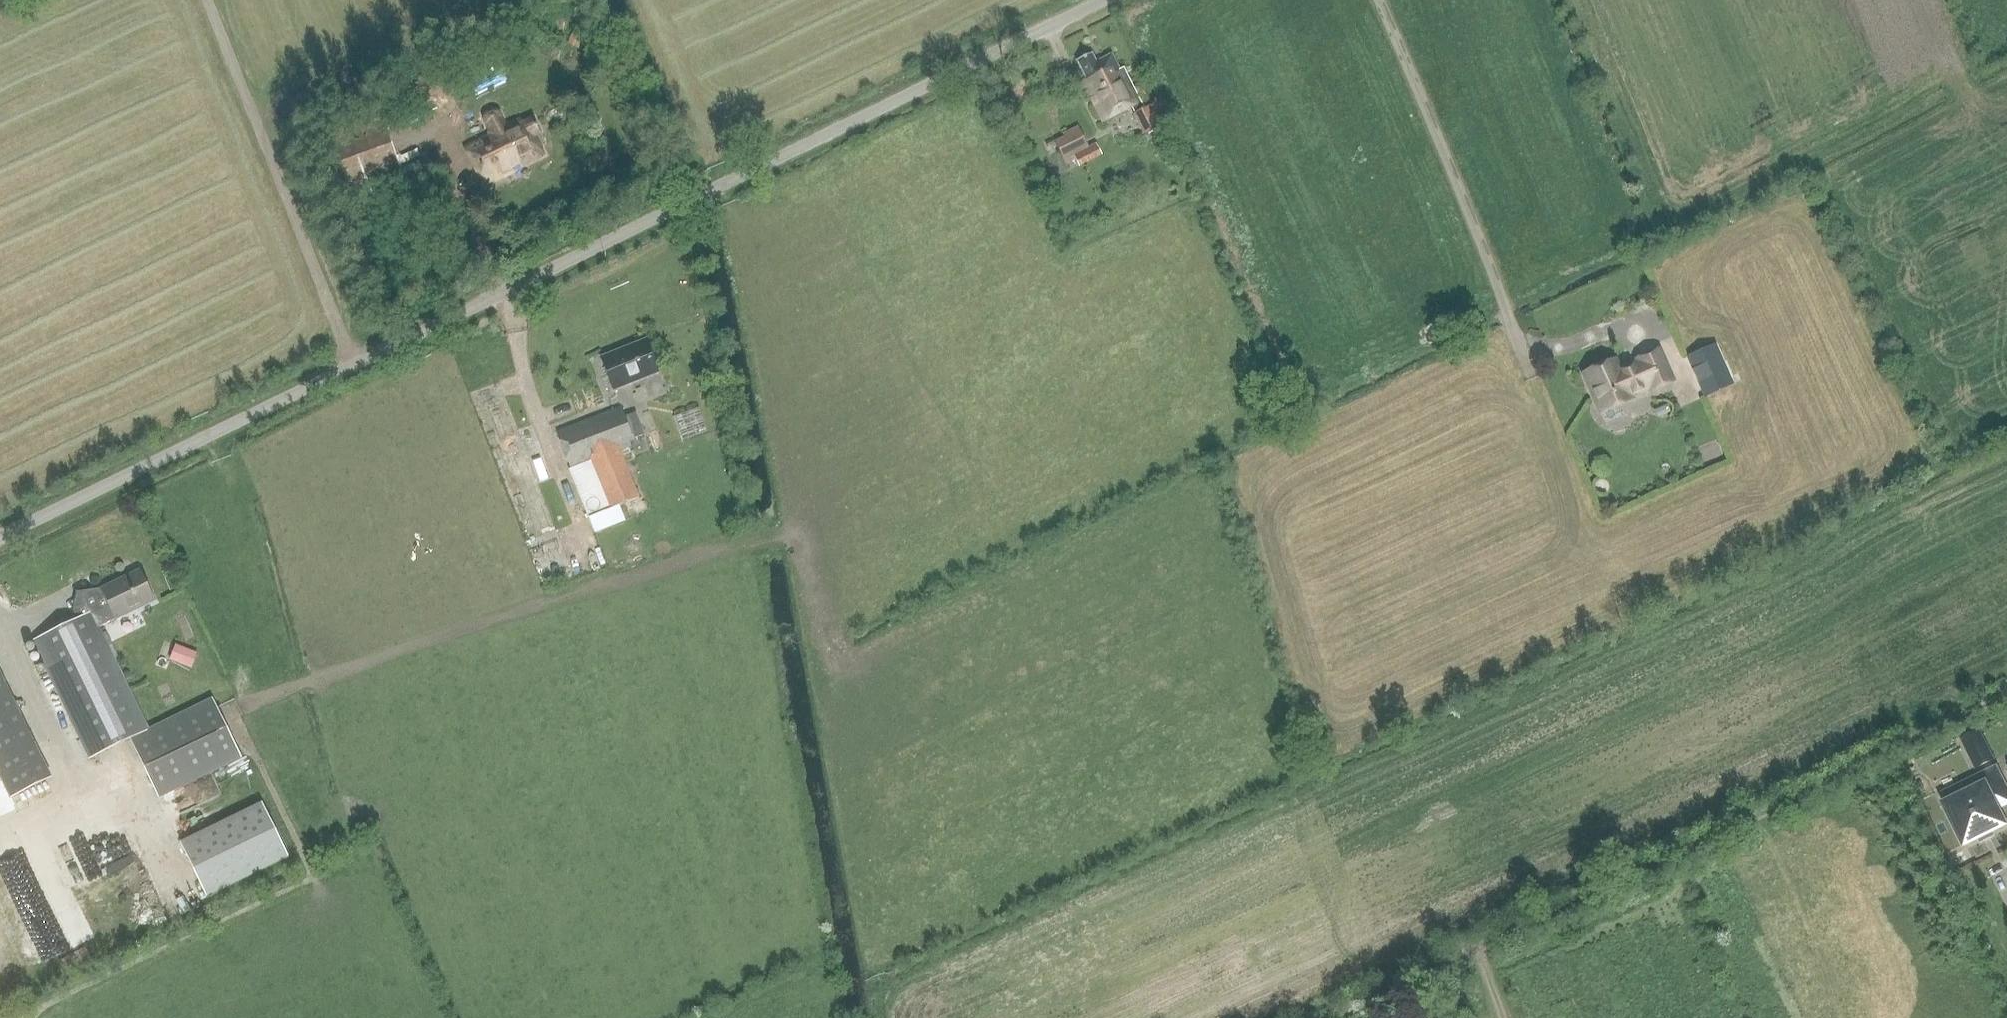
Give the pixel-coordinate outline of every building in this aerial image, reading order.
[(578,48),(582,37),(572,33),(568,44),(578,48)] [(1101,123),(1131,108),(1140,103),(1124,69),(1120,71),(1112,55),(1097,62),(1092,53),(1077,60),(1087,80),(1082,82),(1101,123)] [(424,84),(443,77),(439,67),(402,81),(406,91),(424,84)] [(443,77),(424,84),(434,108),(452,101),(443,77)] [(1132,114),(1144,135),(1160,126),(1149,105),(1142,108),(1140,103),(1131,108),(1133,113),(1132,114)] [(528,161),(543,154),(535,135),(541,132),(534,118),(522,123),(520,118),(506,125),(500,111),(497,109),(493,109),(487,112),(486,115),(485,119),(491,132),(465,145),(483,184),(528,162),(528,161)] [(342,191),(401,169),(383,120),(324,143),(342,191)] [(1077,127),(1063,134),(1065,138),(1054,143),(1063,161),(1088,149),(1077,127)] [(405,172),(389,177),(396,200),(412,195),(405,172)] [(602,358),(614,388),(658,371),(646,340),(602,358)] [(1601,413),(1632,399),(1630,396),(1649,388),(1650,391),(1672,382),(1658,348),(1636,358),(1637,362),(1617,371),(1612,360),(1585,371),(1592,387),(1590,388),(1601,413)] [(1697,382),(1703,397),(1734,384),(1727,369),(1697,382)] [(633,439),(621,407),(557,432),(570,467),(591,460),(610,508),(638,497),(620,449),(630,445),(629,441),(633,439)] [(149,729),(99,627),(116,618),(116,619),(154,600),(139,570),(102,588),(110,605),(92,613),(92,612),(33,641),(89,758),(130,738),(149,729)] [(191,666),(198,651),(175,640),(168,656),(191,666)] [(29,743),(0,684),(0,756),(29,743)] [(241,757),(212,698),(149,729),(130,738),(159,797),(241,757)] [(1960,738),(1975,770),(1995,760),(1980,729),(1960,738)] [(1996,768),(1946,793),(1950,801),(1946,803),(1965,843),(2005,823),(1997,808),(2006,803),(2006,792),(1996,768)] [(180,843),(207,897),(288,857),(262,803),(180,843)]
